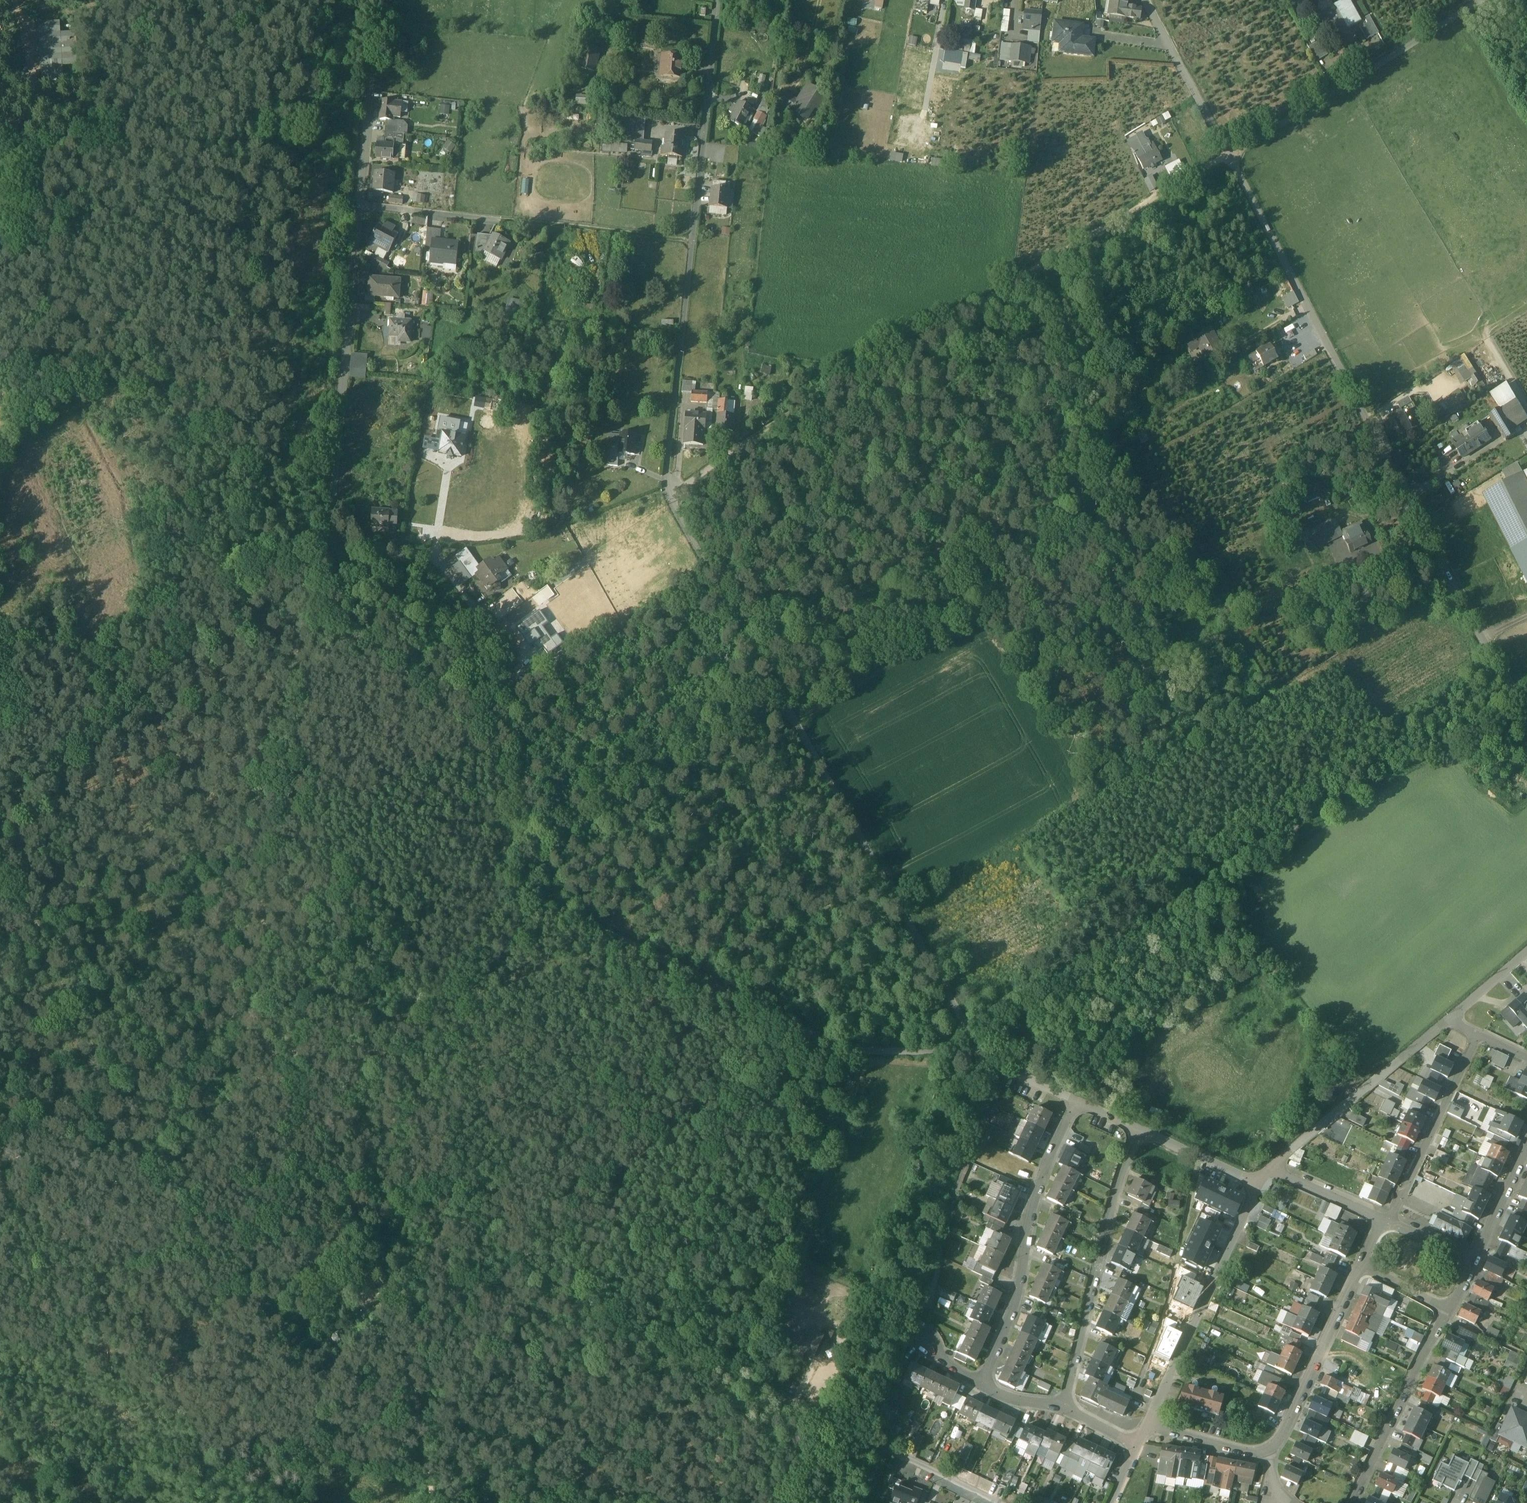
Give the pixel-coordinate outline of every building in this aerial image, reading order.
[(875,8),(882,9),(884,0),(876,0),(875,8)] [(930,0),(916,0),(913,10),(927,13),(930,0)] [(964,8),(975,10),(977,0),(965,0),(964,8)] [(1115,1),(1114,1),(1112,16),(1126,18),(1127,7),(1128,0),(1115,0),(1115,1)] [(1319,15),(1323,22),(1322,22),(1323,25),(1324,24),(1330,34),(1345,26),(1347,29),(1361,22),(1349,0),(1345,0),(1319,15)] [(1141,9),(1127,7),(1126,18),(1142,20),(1143,18),(1144,16),(1142,14),(1140,14),(1141,9)] [(1042,12),(1025,11),(1023,29),(1040,31),(1042,12)] [(1372,21),(1360,27),(1367,39),(1378,33),(1372,21)] [(1081,26),(1056,23),(1054,40),(1061,41),(1060,52),(1093,56),(1094,40),(1080,39),(1081,26)] [(55,25),(39,26),(43,77),(59,76),(58,65),(56,36),(55,25)] [(74,34),(56,36),(58,65),(76,64),(74,34)] [(657,42),(644,38),(642,46),(655,49),(657,42)] [(982,55),(975,54),(977,41),(961,38),(959,50),(943,47),(941,55),(980,62),(982,55)] [(1321,42),(1310,49),(1317,60),(1328,54),(1321,42)] [(1027,47),(1014,45),(1012,61),(1025,62),(1027,47)] [(599,51),(584,47),(579,68),(595,71),(599,51)] [(684,57),(662,55),(661,66),(664,67),(663,75),(682,77),(684,57)] [(798,100),(792,110),(805,119),(814,106),(820,109),(819,110),(820,111),(828,99),(808,86),(798,100)] [(798,100),(783,90),(777,100),(792,110),(798,100)] [(397,101),(382,99),(380,119),(395,120),(395,117),(397,101)] [(753,108),(739,100),(735,107),(733,106),(730,111),(733,112),(729,119),(743,127),(753,108)] [(761,136),(767,127),(762,124),(768,115),(759,109),(748,128),(761,136)] [(624,117),(610,116),(592,115),(592,123),(617,125),(616,137),(631,138),(631,140),(635,140),(634,149),(652,150),(653,141),(643,140),(645,119),(624,117)] [(684,134),(666,132),(665,145),(662,145),(661,153),(682,156),(683,147),(682,147),(684,134)] [(1142,147),(1145,152),(1156,147),(1153,143),(1150,145),(1147,140),(1144,138),(1142,134),(1137,136),(1142,147)] [(1137,136),(1129,140),(1135,151),(1142,147),(1137,136)] [(400,144),(378,142),(376,156),(399,159),(399,156),(400,144)] [(1142,147),(1135,151),(1139,159),(1145,156),(1144,153),(1145,152),(1142,147)] [(1145,152),(1144,153),(1145,156),(1139,159),(1143,168),(1162,159),(1156,147),(1145,152)] [(892,159),(903,160),(904,153),(893,151),(892,159)] [(395,172),(375,170),(373,190),(383,191),(393,192),(395,172)] [(1150,190),(1159,187),(1154,174),(1145,177),(1150,190)] [(726,181),(713,179),(713,186),(725,188),(726,181)] [(713,186),(712,186),(711,187),(713,187),(712,194),(711,194),(711,195),(710,205),(720,206),(720,205),(726,205),(726,207),(727,207),(729,189),(729,188),(725,188),(713,186)] [(425,201),(426,193),(414,192),(413,201),(425,201)] [(403,196),(389,194),(388,201),(402,203),(403,196)] [(425,218),(414,216),(412,222),(424,225),(425,218)] [(384,226),(379,223),(375,231),(374,231),(374,232),(374,233),(367,246),(376,251),(378,246),(388,251),(398,233),(388,228),(389,225),(385,223),(384,226)] [(494,235),(478,233),(476,247),(477,247),(475,254),(484,255),(486,252),(485,252),(494,235)] [(509,243),(494,235),(485,252),(486,252),(500,259),(509,243)] [(458,242),(432,239),(430,261),(440,263),(441,260),(456,261),(458,242)] [(383,258),(372,252),(370,255),(373,256),(371,260),(379,265),(380,265),(383,258)] [(500,259),(486,252),(484,255),(488,257),(486,261),(496,266),(500,259)] [(389,262),(383,258),(380,265),(379,265),(377,268),(384,271),(385,270),(389,272),(390,268),(387,266),(389,262)] [(400,279),(373,277),(372,284),(369,284),(368,295),(399,297),(400,279)] [(431,304),(434,291),(424,288),(421,302),(431,304)] [(1289,307),(1299,303),(1294,292),(1284,297),(1289,307)] [(519,301),(509,299),(508,306),(507,312),(522,315),(524,302),(519,301)] [(411,321),(391,320),(390,335),(400,336),(400,341),(410,341),(411,321)] [(1210,328),(1189,340),(1195,350),(1199,347),(1205,358),(1222,348),(1210,328)] [(1277,359),(1270,345),(1256,353),(1263,367),(1277,359)] [(1314,349),(1304,355),(1307,361),(1317,355),(1314,349)] [(351,352),(350,373),(367,373),(368,352),(351,352)] [(1256,353),(1247,357),(1254,372),(1263,367),(1256,353)] [(763,364),(761,373),(771,375),(773,366),(763,364)] [(1477,374),(1472,378),(1476,385),(1482,381),(1477,374)] [(683,379),(683,390),(697,391),(697,380),(683,379)] [(1508,384),(1491,395),(1501,409),(1502,411),(1518,401),(1508,384)] [(1449,416),(1470,401),(1462,389),(1441,403),(1449,416)] [(708,393),(692,392),(691,402),(707,403),(708,393)] [(714,394),(708,393),(707,403),(706,415),(705,430),(711,430),(714,394)] [(1409,397),(1398,403),(1402,410),(1412,404),(1409,397)] [(728,402),(720,401),(717,431),(733,432),(735,416),(726,416),(728,402)] [(1518,401),(1502,411),(1509,422),(1524,412),(1518,401)] [(736,402),(728,402),(726,416),(735,416),(736,402)] [(1412,404),(1402,410),(1404,415),(1395,420),(1404,435),(1419,426),(1410,411),(1415,408),(1412,404)] [(1502,411),(1501,409),(1490,416),(1507,441),(1508,440),(1508,439),(1517,433),(1513,427),(1509,422),(1502,411)] [(1509,422),(1513,427),(1526,418),(1526,416),(1524,412),(1509,422)] [(706,415),(686,413),(685,428),(705,430),(706,415)] [(704,445),(705,430),(685,428),(684,443),(704,445)] [(1482,429),(1470,437),(1477,449),(1490,440),(1482,429)] [(460,432),(452,431),(451,435),(439,432),(437,440),(442,441),(439,452),(448,454),(447,455),(453,457),(453,455),(461,457),(465,437),(459,436),(460,432)] [(637,434),(620,433),(620,436),(609,435),(609,443),(619,444),(618,453),(619,453),(635,455),(637,434)] [(1144,433),(1138,436),(1142,444),(1148,440),(1144,433)] [(1462,435),(1453,440),(1456,445),(1465,439),(1462,435)] [(1465,439),(1456,445),(1464,457),(1477,449),(1470,437),(1465,439)] [(619,444),(609,443),(607,458),(618,459),(619,453),(618,453),(619,444)] [(618,459),(607,458),(606,465),(618,466),(618,459)] [(1508,477),(1523,468),(1519,460),(1503,470),(1508,477)] [(1483,493),(1511,549),(1526,541),(1526,471),(1483,493)] [(481,480),(465,478),(464,486),(480,488),(481,480)] [(390,512),(372,511),(371,527),(389,528),(389,524),(390,512)] [(397,513),(390,512),(389,524),(396,524),(397,513)] [(1336,525),(1322,532),(1325,541),(1331,538),(1329,535),(1339,531),(1336,525)] [(1363,527),(1351,533),(1354,537),(1365,532),(1363,527)] [(1354,537),(1346,541),(1351,552),(1371,543),(1366,532),(1365,532),(1354,537)] [(1511,549),(1526,580),(1526,541),(1511,549)] [(466,548),(456,556),(472,578),(476,575),(476,574),(480,571),(478,568),(480,566),(466,548)] [(498,557),(492,562),(490,559),(480,566),(478,568),(480,571),(476,574),(476,575),(485,586),(489,583),(493,589),(497,591),(500,588),(499,585),(498,582),(500,580),(498,577),(508,570),(498,557)] [(522,581),(503,595),(509,603),(511,602),(515,608),(532,596),(532,597),(537,593),(532,587),(528,590),(522,581)] [(586,639),(547,585),(537,593),(532,597),(532,596),(515,608),(515,609),(514,610),(521,619),(549,599),(581,642),(586,639)] [(509,603),(503,595),(491,604),(501,619),(514,610),(515,609),(515,608),(511,602),(509,603)] [(501,619),(508,629),(521,619),(514,610),(501,619)] [(1523,995),(1516,1001),(1526,1014),(1526,999),(1523,995)] [(1516,1001),(1508,1008),(1520,1022),(1526,1029),(1526,1014),(1516,1001)] [(1513,1028),(1520,1022),(1508,1008),(1501,1014),(1513,1028)] [(1437,1058),(1446,1062),(1451,1051),(1439,1045),(1434,1056),(1437,1058)] [(1497,1051),(1491,1049),(1488,1056),(1493,1059),(1497,1051)] [(1508,1057),(1497,1051),(1493,1059),(1491,1063),(1502,1069),(1508,1057)] [(1446,1062),(1437,1058),(1431,1070),(1438,1073),(1444,1076),(1447,1078),(1453,1066),(1446,1062)] [(1524,1072),(1519,1083),(1518,1084),(1525,1087),(1526,1088),(1526,1073),(1524,1072)] [(1444,1076),(1438,1073),(1432,1085),(1438,1088),(1444,1076)] [(1475,1083),(1491,1088),(1494,1077),(1486,1075),(1485,1078),(1477,1075),(1475,1083)] [(1511,1079),(1506,1089),(1518,1095),(1526,1099),(1526,1088),(1525,1087),(1518,1084),(1519,1083),(1511,1079)] [(1404,1085),(1398,1082),(1395,1086),(1384,1081),(1381,1086),(1399,1095),(1404,1085)] [(1432,1085),(1424,1081),(1418,1093),(1422,1095),(1431,1100),(1434,1101),(1440,1089),(1438,1088),(1432,1085)] [(1418,1093),(1411,1089),(1406,1099),(1413,1103),(1418,1105),(1422,1095),(1418,1093)] [(1431,1100),(1422,1095),(1418,1105),(1426,1109),(1431,1100)] [(1386,1099),(1381,1110),(1392,1115),(1397,1103),(1386,1099)] [(1448,1113),(1461,1119),(1466,1109),(1453,1102),(1448,1113)] [(1426,1109),(1418,1105),(1413,1114),(1422,1118),(1426,1109)] [(1052,1114),(1036,1107),(1028,1123),(1044,1131),(1052,1114)] [(1366,1120),(1352,1112),(1348,1120),(1362,1127),(1366,1120)] [(1413,1114),(1409,1112),(1403,1123),(1420,1131),(1426,1120),(1422,1118),(1413,1114)] [(1498,1131),(1511,1137),(1515,1139),(1522,1123),(1506,1115),(1498,1131)] [(1329,1128),(1340,1134),(1344,1127),(1332,1121),(1329,1128)] [(1044,1131),(1028,1123),(1021,1139),(1036,1146),(1044,1131)] [(1420,1131),(1403,1123),(1397,1135),(1403,1138),(1411,1142),(1414,1143),(1420,1131)] [(1511,1137),(1498,1131),(1491,1127),(1488,1132),(1494,1135),(1505,1140),(1509,1142),(1511,1137)] [(1505,1140),(1494,1135),(1492,1141),(1502,1146),(1505,1140)] [(1403,1138),(1398,1147),(1407,1151),(1411,1142),(1403,1138)] [(1019,1142),(1015,1140),(1008,1153),(1029,1163),(1036,1146),(1021,1139),(1019,1142)] [(1092,1149),(1081,1143),(1078,1149),(1089,1154),(1092,1149)] [(1509,1154),(1492,1146),(1487,1158),(1503,1166),(1509,1154)] [(1407,1151),(1398,1147),(1394,1156),(1403,1160),(1407,1151)] [(1083,1155),(1067,1148),(1060,1165),(1075,1172),(1083,1155)] [(1394,1156),(1390,1154),(1384,1166),(1401,1174),(1407,1162),(1403,1160),(1394,1156)] [(1445,1158),(1435,1154),(1433,1158),(1443,1162),(1445,1158)] [(1503,1166),(1487,1158),(1481,1170),(1494,1176),(1498,1178),(1503,1166)] [(1401,1174),(1384,1166),(1379,1178),(1392,1184),(1395,1186),(1401,1174)] [(1079,1174),(1064,1167),(1056,1183),(1071,1190),(1079,1174)] [(1494,1176),(1481,1170),(1477,1168),(1473,1178),(1489,1185),(1494,1176)] [(1153,1180),(1142,1175),(1140,1180),(1150,1185),(1153,1180)] [(1017,1183),(1001,1176),(997,1185),(1003,1188),(1005,1185),(1014,1189),(1017,1183)] [(1413,1198),(1425,1198),(1424,1177),(1413,1177),(1413,1198)] [(1379,1178),(1378,1178),(1374,1188),(1387,1194),(1392,1184),(1379,1178)] [(1489,1185),(1473,1178),(1468,1187),(1473,1189),(1476,1190),(1485,1194),(1489,1185)] [(1140,1180),(1136,1179),(1128,1195),(1144,1203),(1152,1186),(1150,1185),(1140,1180)] [(1206,1180),(1196,1200),(1216,1209),(1221,1212),(1234,1218),(1243,1197),(1206,1180)] [(1071,1190),(1056,1183),(1047,1199),(1063,1207),(1071,1190)] [(1001,1194),(997,1201),(1013,1208),(1020,1192),(1014,1189),(1005,1185),(1003,1188),(1001,1194)] [(1525,1186),(1519,1197),(1523,1200),(1526,1201),(1526,1187),(1525,1186)] [(1387,1194),(1374,1188),(1369,1199),(1382,1206),(1387,1194)] [(1476,1190),(1473,1189),(1468,1200),(1484,1208),(1490,1197),(1485,1194),(1476,1190)] [(1484,1208),(1468,1200),(1462,1212),(1475,1218),(1479,1220),(1484,1208)] [(1013,1208),(997,1201),(990,1217),(994,1219),(1005,1224),(1013,1208)] [(1281,1219),(1284,1212),(1265,1204),(1262,1211),(1281,1219)] [(1341,1209),(1330,1204),(1325,1215),(1336,1220),(1341,1209)] [(1212,1218),(1217,1220),(1221,1212),(1216,1209),(1212,1218)] [(1519,1209),(1515,1218),(1523,1222),(1526,1214),(1526,1213),(1519,1209)] [(1066,1215),(1055,1210),(1052,1215),(1063,1220),(1066,1215)] [(1150,1222),(1135,1214),(1127,1230),(1143,1238),(1150,1222)] [(1462,1224),(1440,1214),(1434,1226),(1464,1241),(1470,1228),(1462,1224)] [(1475,1218),(1466,1214),(1462,1224),(1470,1228),(1475,1218)] [(1063,1220),(1052,1215),(1045,1232),(1060,1239),(1068,1223),(1063,1220)] [(1511,1216),(1505,1228),(1522,1236),(1526,1225),(1526,1224),(1523,1222),(1515,1218),(1511,1216)] [(1208,1226),(1213,1228),(1217,1220),(1212,1218),(1208,1226)] [(1005,1224),(994,1219),(991,1225),(1003,1230),(1005,1224)] [(1327,1224),(1322,1221),(1318,1230),(1326,1234),(1332,1222),(1329,1221),(1327,1224)] [(1200,1222),(1182,1259),(1203,1269),(1221,1231),(1213,1228),(1208,1226),(1200,1222)] [(1340,1226),(1332,1222),(1326,1234),(1334,1238),(1340,1226)] [(1003,1230),(991,1225),(989,1229),(995,1233),(1000,1235),(1003,1230)] [(1345,1228),(1340,1226),(1334,1238),(1351,1246),(1357,1234),(1351,1231),(1352,1227),(1346,1225),(1345,1228)] [(1522,1236),(1505,1228),(1499,1240),(1503,1242),(1512,1246),(1516,1248),(1522,1236)] [(1143,1238),(1127,1230),(1120,1247),(1135,1254),(1143,1238)] [(1060,1239),(1045,1232),(1037,1248),(1053,1255),(1060,1239)] [(1000,1235),(995,1233),(987,1249),(1003,1256),(1011,1240),(1000,1235)] [(1351,1246),(1334,1238),(1328,1250),(1345,1258),(1351,1246)] [(952,1241),(950,1249),(959,1252),(961,1243),(952,1241)] [(1259,1247),(1249,1242),(1246,1247),(1257,1252),(1259,1247)] [(1512,1246),(1503,1242),(1498,1251),(1507,1255),(1512,1246)] [(1173,1252),(1160,1246),(1157,1252),(1170,1258),(1173,1252)] [(1120,1247),(1112,1263),(1127,1270),(1135,1254),(1120,1247)] [(980,1265),(995,1272),(1003,1256),(987,1249),(980,1265)] [(1507,1255),(1498,1251),(1494,1260),(1503,1264),(1507,1255)] [(1337,1259),(1327,1254),(1325,1259),(1335,1264),(1337,1259)] [(1494,1260),(1490,1258),(1484,1270),(1486,1271),(1500,1278),(1507,1266),(1503,1264),(1494,1260)] [(1335,1264),(1325,1259),(1322,1264),(1332,1269),(1335,1264)] [(976,1263),(971,1260),(967,1269),(972,1271),(976,1263)] [(995,1272),(980,1265),(976,1263),(972,1271),(982,1276),(992,1280),(995,1272)] [(1060,1272),(1045,1265),(1037,1281),(1053,1288),(1060,1272)] [(1180,1268),(1177,1276),(1181,1278),(1182,1276),(1193,1282),(1196,1276),(1180,1268)] [(1336,1276),(1321,1269),(1316,1280),(1331,1287),(1336,1276)] [(1500,1278),(1486,1271),(1480,1283),(1493,1289),(1493,1290),(1497,1291),(1502,1279),(1500,1278)] [(992,1280),(982,1276),(978,1284),(985,1287),(990,1289),(993,1281),(992,1280)] [(1193,1282),(1182,1276),(1181,1278),(1176,1289),(1177,1290),(1172,1302),(1193,1312),(1204,1288),(1200,1286),(1200,1285),(1193,1282)] [(1135,1287),(1119,1280),(1112,1296),(1127,1303),(1135,1287)] [(1331,1287),(1316,1280),(1311,1291),(1326,1298),(1331,1287)] [(1053,1288),(1037,1281),(1030,1297),(1045,1304),(1053,1288)] [(1480,1283),(1477,1281),(1471,1294),(1474,1295),(1480,1298),(1487,1302),(1493,1290),(1493,1289),(1480,1283)] [(990,1289),(985,1287),(978,1303),(994,1311),(1001,1294),(990,1289)] [(1377,1293),(1365,1287),(1361,1296),(1373,1302),(1377,1293)] [(940,1294),(955,1301),(958,1294),(943,1288),(940,1294)] [(1391,1299),(1377,1293),(1373,1302),(1386,1308),(1391,1299)] [(1319,1298),(1309,1294),(1307,1299),(1317,1304),(1319,1298)] [(1480,1298),(1474,1295),(1468,1307),(1474,1310),(1480,1298)] [(1127,1303),(1112,1296),(1104,1312),(1120,1319),(1127,1303)] [(1373,1302),(1361,1296),(1357,1305),(1369,1310),(1373,1302)] [(1317,1304),(1307,1299),(1304,1304),(1314,1309),(1317,1304)] [(1386,1308),(1373,1302),(1369,1310),(1374,1313),(1382,1317),(1386,1308)] [(994,1311),(978,1303),(970,1320),(974,1322),(986,1327),(994,1311)] [(1127,1303),(1120,1319),(1126,1322),(1134,1306),(1127,1303)] [(1369,1310),(1357,1305),(1353,1313),(1353,1314),(1365,1319),(1367,1315),(1369,1310)] [(1468,1307),(1464,1305),(1458,1317),(1475,1325),(1481,1313),(1474,1310),(1468,1307)] [(1319,1315),(1303,1307),(1298,1318),(1314,1326),(1319,1315)] [(1047,1315),(1033,1309),(1029,1317),(1043,1323),(1047,1315)] [(1120,1319),(1104,1312),(1097,1328),(1112,1336),(1120,1319)] [(1372,1317),(1367,1315),(1365,1319),(1366,1319),(1364,1324),(1369,1326),(1367,1330),(1375,1334),(1382,1317),(1374,1313),(1372,1317)] [(1365,1319),(1353,1314),(1349,1322),(1362,1328),(1364,1324),(1366,1319),(1365,1319)] [(1029,1317),(1022,1333),(1037,1340),(1041,1332),(1044,1333),(1047,1325),(1043,1323),(1029,1317)] [(1314,1326),(1298,1318),(1293,1329),(1308,1337),(1314,1326)] [(1166,1319),(1163,1326),(1166,1327),(1167,1327),(1174,1330),(1177,1324),(1166,1319)] [(986,1327),(974,1322),(967,1338),(983,1345),(990,1329),(986,1327)] [(1362,1328),(1349,1322),(1345,1331),(1356,1336),(1358,1337),(1360,1332),(1362,1328)] [(1478,1336),(1456,1326),(1454,1332),(1463,1336),(1461,1341),(1464,1343),(1469,1345),(1471,1340),(1476,1342),(1478,1336)] [(1154,1354),(1170,1361),(1182,1334),(1174,1330),(1167,1327),(1166,1327),(1160,1340),(1161,1341),(1154,1354)] [(1489,1327),(1487,1334),(1498,1336),(1500,1330),(1489,1327)] [(823,1337),(809,1330),(799,1351),(813,1357),(823,1337)] [(1365,1335),(1360,1332),(1358,1337),(1361,1338),(1357,1348),(1366,1352),(1370,1343),(1375,1334),(1367,1330),(1365,1335)] [(1356,1336),(1345,1331),(1341,1340),(1351,1345),(1356,1336)] [(338,1332),(333,1334),(332,1339),(334,1343),(337,1344),(343,1343),(345,1340),(345,1336),(347,1334),(346,1333),(345,1332),(343,1333),(338,1332)] [(1301,1337),(1291,1332),(1289,1337),(1294,1340),(1299,1342),(1301,1337)] [(1463,1336),(1454,1332),(1452,1337),(1461,1341),(1463,1336)] [(1037,1340),(1022,1333),(1014,1349),(1030,1356),(1037,1340)] [(1422,1337),(1414,1333),(1411,1339),(1419,1343),(1422,1337)] [(1452,1337),(1447,1335),(1442,1347),(1455,1353),(1459,1355),(1464,1343),(1461,1341),(1452,1337)] [(1358,1337),(1356,1336),(1351,1345),(1357,1348),(1361,1338),(1358,1337)] [(983,1345),(967,1338),(959,1354),(968,1358),(975,1361),(983,1345)] [(1116,1344),(1103,1338),(1101,1343),(1114,1349),(1116,1344)] [(1299,1342),(1294,1340),(1290,1348),(1298,1352),(1302,1343),(1299,1342)] [(1386,1347),(1400,1352),(1402,1346),(1388,1341),(1386,1347)] [(1114,1349),(1101,1343),(1093,1360),(1109,1367),(1116,1351),(1114,1349)] [(1290,1348),(1286,1346),(1281,1357),(1296,1364),(1301,1353),(1298,1352),(1290,1348)] [(1030,1356),(1014,1349),(1007,1365),(1022,1372),(1030,1356)] [(1455,1353),(1446,1349),(1442,1358),(1451,1362),(1455,1353)] [(959,1354),(956,1352),(953,1358),(965,1364),(968,1358),(959,1354)] [(1067,1356),(1058,1352),(1056,1356),(1065,1361),(1067,1356)] [(1518,1370),(1523,1357),(1510,1352),(1505,1365),(1518,1370)] [(1280,1357),(1272,1353),(1267,1364),(1275,1368),(1280,1357)] [(1296,1364),(1281,1357),(1280,1357),(1275,1368),(1291,1375),(1296,1364)] [(1451,1362),(1442,1358),(1438,1367),(1446,1372),(1451,1362)] [(909,1364),(900,1360),(896,1372),(903,1375),(909,1364)] [(1109,1367),(1093,1360),(1086,1376),(1101,1383),(1109,1367)] [(911,1364),(904,1379),(920,1387),(928,1372),(911,1364)] [(1022,1372),(1007,1365),(999,1381),(1015,1389),(1022,1372)] [(1438,1367),(1434,1366),(1428,1378),(1445,1386),(1451,1374),(1446,1372),(1438,1367)] [(1284,1376),(1274,1371),(1272,1376),(1277,1378),(1282,1381),(1284,1376)] [(943,1379),(928,1372),(920,1387),(936,1395),(943,1379)] [(1272,1376),(1264,1372),(1258,1384),(1267,1389),(1269,1385),(1273,1387),(1277,1378),(1272,1376)] [(1504,1374),(1501,1385),(1503,1386),(1501,1393),(1510,1396),(1515,1377),(1504,1374)] [(1337,1382),(1325,1376),(1321,1385),(1324,1387),(1330,1390),(1333,1391),(1336,1386),(1337,1382)] [(1090,1378),(1081,1398),(1099,1406),(1099,1405),(1123,1416),(1129,1403),(1105,1392),(1108,1387),(1090,1378)] [(1282,1381),(1277,1378),(1273,1387),(1281,1391),(1285,1382),(1282,1381)] [(1445,1386),(1428,1378),(1423,1390),(1436,1396),(1440,1397),(1445,1386)] [(960,1387),(943,1379),(936,1395),(945,1399),(942,1403),(950,1407),(951,1406),(956,1394),(960,1387)] [(1051,1386),(1040,1381),(1038,1386),(1049,1392),(1051,1386)] [(1273,1387),(1269,1385),(1267,1389),(1264,1396),(1279,1403),(1284,1392),(1281,1391),(1273,1387)] [(1191,1388),(1184,1386),(1178,1405),(1218,1416),(1224,1397),(1216,1394),(1211,1393),(1197,1389),(1191,1388)] [(1324,1387),(1319,1399),(1325,1402),(1330,1390),(1324,1387)] [(1436,1396),(1427,1392),(1423,1401),(1432,1405),(1436,1396)] [(956,1394),(951,1406),(956,1408),(962,1396),(956,1394)] [(962,1396),(956,1408),(961,1411),(967,1399),(962,1396)] [(1279,1403),(1264,1396),(1258,1407),(1264,1410),(1270,1413),(1274,1414),(1279,1403)] [(1319,1399),(1315,1397),(1309,1409),(1310,1410),(1311,1410),(1320,1414),(1327,1417),(1332,1405),(1325,1402),(1319,1399)] [(983,1406),(967,1399),(961,1411),(960,1414),(976,1422),(983,1406)] [(1432,1405),(1423,1401),(1419,1410),(1428,1414),(1432,1405)] [(999,1414),(983,1406),(976,1422),(992,1429),(999,1414)] [(1419,1410),(1415,1408),(1409,1420),(1426,1429),(1432,1417),(1428,1414),(1419,1410)] [(1503,1426),(1500,1434),(1500,1435),(1514,1441),(1526,1415),(1512,1408),(1503,1426)] [(1270,1413),(1264,1410),(1259,1421),(1265,1423),(1270,1413)] [(1311,1410),(1310,1410),(1308,1416),(1311,1418),(1309,1422),(1315,1425),(1320,1414),(1311,1410)] [(1015,1421),(999,1414),(992,1429),(1008,1437),(1009,1435),(1015,1422),(1015,1421)] [(1327,1417),(1320,1414),(1315,1425),(1321,1428),(1321,1429),(1324,1430),(1324,1429),(1329,1419),(1327,1417)] [(1526,1415),(1514,1441),(1526,1448),(1526,1415)] [(1426,1429),(1409,1420),(1403,1432),(1407,1434),(1416,1438),(1421,1440),(1426,1429)] [(1309,1422),(1305,1421),(1300,1432),(1305,1434),(1316,1440),(1321,1429),(1321,1428),(1315,1425),(1309,1422)] [(1015,1422),(1009,1435),(1015,1437),(1021,1424),(1015,1422)] [(1498,1423),(1490,1440),(1496,1443),(1500,1435),(1500,1434),(1503,1426),(1498,1423)] [(1036,1430),(1027,1425),(1020,1440),(1029,1444),(1036,1430)] [(1324,1430),(1321,1429),(1316,1440),(1317,1440),(1326,1444),(1331,1433),(1324,1429),(1324,1430)] [(1036,1430),(1029,1444),(1039,1449),(1045,1434),(1036,1430)] [(1056,1435),(1047,1431),(1045,1434),(1040,1445),(1049,1450),(1056,1435)] [(1368,1437),(1355,1431),(1350,1441),(1363,1447),(1368,1437)] [(1316,1440),(1305,1434),(1300,1445),(1312,1451),(1317,1440),(1316,1440)] [(1416,1438),(1407,1434),(1403,1443),(1412,1448),(1416,1438)] [(1066,1440),(1056,1435),(1049,1450),(1045,1459),(1055,1463),(1059,1454),(1066,1440)] [(1088,1444),(1079,1439),(1076,1445),(1070,1458),(1073,1460),(1077,1462),(1080,1457),(1081,1458),(1088,1444)] [(1066,1440),(1059,1453),(1064,1456),(1071,1442),(1066,1440)] [(1071,1442),(1064,1456),(1069,1458),(1070,1458),(1076,1445),(1071,1442)] [(973,1447),(966,1443),(959,1458),(966,1461),(973,1447)] [(1412,1448),(1403,1443),(1400,1449),(1410,1453),(1412,1448)] [(1097,1448),(1088,1444),(1081,1458),(1090,1462),(1097,1448)] [(1300,1445),(1296,1444),(1291,1455),(1295,1457),(1301,1460),(1306,1462),(1312,1451),(1300,1445)] [(1172,1447),(1162,1445),(1160,1458),(1169,1460),(1172,1447)] [(1181,1449),(1172,1447),(1169,1460),(1179,1462),(1179,1461),(1181,1449)] [(1106,1452),(1097,1448),(1090,1462),(1099,1467),(1106,1452)] [(1191,1450),(1181,1448),(1181,1449),(1179,1461),(1189,1463),(1191,1450)] [(1200,1456),(1201,1452),(1191,1450),(1189,1463),(1198,1465),(1200,1456)] [(1411,1458),(1394,1450),(1388,1462),(1397,1467),(1405,1471),(1411,1458)] [(1106,1452),(1099,1467),(1109,1471),(1116,1457),(1106,1452)] [(1431,1465),(1434,1457),(1425,1453),(1421,1460),(1431,1465)] [(1208,1458),(1200,1456),(1198,1465),(1207,1466),(1208,1458)] [(1441,1463),(1432,1480),(1455,1491),(1469,1464),(1453,1456),(1448,1466),(1441,1463)] [(1301,1460),(1295,1457),(1290,1468),(1296,1471),(1301,1460)] [(1169,1460),(1160,1458),(1157,1475),(1166,1476),(1168,1467),(1169,1460)] [(1217,1459),(1208,1458),(1207,1466),(1207,1469),(1215,1471),(1217,1459)] [(1227,1461),(1217,1459),(1215,1471),(1207,1469),(1204,1481),(1203,1485),(1221,1488),(1223,1480),(1224,1474),(1227,1461)] [(1179,1462),(1169,1460),(1168,1467),(1166,1476),(1176,1478),(1176,1477),(1176,1476),(1179,1462)] [(1189,1463),(1179,1461),(1179,1462),(1176,1476),(1204,1481),(1207,1466),(1198,1465),(1189,1463)] [(1236,1463),(1227,1461),(1224,1474),(1234,1476),(1234,1475),(1236,1463)] [(1246,1465),(1237,1462),(1236,1463),(1234,1475),(1241,1477),(1243,1477),(1246,1465)] [(1484,1466),(1478,1463),(1471,1479),(1476,1482),(1481,1471),(1484,1466)] [(1397,1467),(1391,1464),(1385,1475),(1391,1478),(1397,1467)] [(1256,1467),(1246,1465),(1243,1477),(1250,1479),(1253,1479),(1256,1467)] [(1109,1471),(1099,1467),(1097,1471),(1095,1476),(1104,1481),(1109,1471)] [(1290,1468),(1287,1467),(1281,1478),(1297,1485),(1302,1474),(1296,1471),(1290,1468)] [(1354,1472),(1345,1468),(1343,1473),(1351,1477),(1354,1472)] [(1476,1482),(1468,1499),(1474,1501),(1485,1478),(1486,1478),(1488,1474),(1481,1471),(1476,1482)] [(1343,1473),(1341,1477),(1350,1482),(1352,1477),(1351,1477),(1343,1473)] [(1234,1476),(1224,1474),(1223,1480),(1221,1488),(1230,1490),(1234,1476)] [(1385,1475),(1382,1474),(1375,1486),(1378,1487),(1385,1490),(1392,1494),(1399,1482),(1391,1478),(1385,1475)] [(901,1481),(892,1478),(888,1488),(894,1490),(896,1486),(899,1487),(901,1481)] [(1473,1502),(1484,1502),(1494,1482),(1486,1478),(1485,1478),(1474,1501),(1473,1502)] [(1060,1501),(1066,1483),(1054,1479),(1048,1496),(1060,1501)] [(896,1486),(894,1490),(890,1501),(894,1502),(918,1502),(922,1492),(913,1489),(912,1492),(899,1487),(896,1486)] [(1385,1490),(1378,1487),(1373,1499),(1379,1501),(1385,1490)] [(1501,1494),(1496,1502),(1514,1502),(1515,1501),(1501,1494)]
